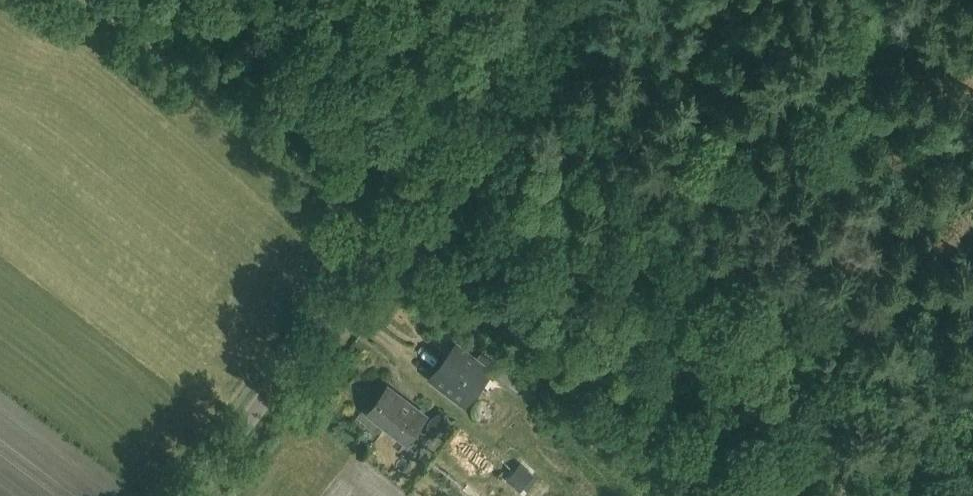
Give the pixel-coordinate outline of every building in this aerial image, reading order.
[(352,170),(355,167),(349,162),(346,165),(352,170)] [(434,377),(465,401),(490,370),(458,345),(434,377)] [(407,441),(426,415),(391,389),(372,414),(407,441)] [(503,474),(518,484),(528,468),(514,459),(503,474)]
